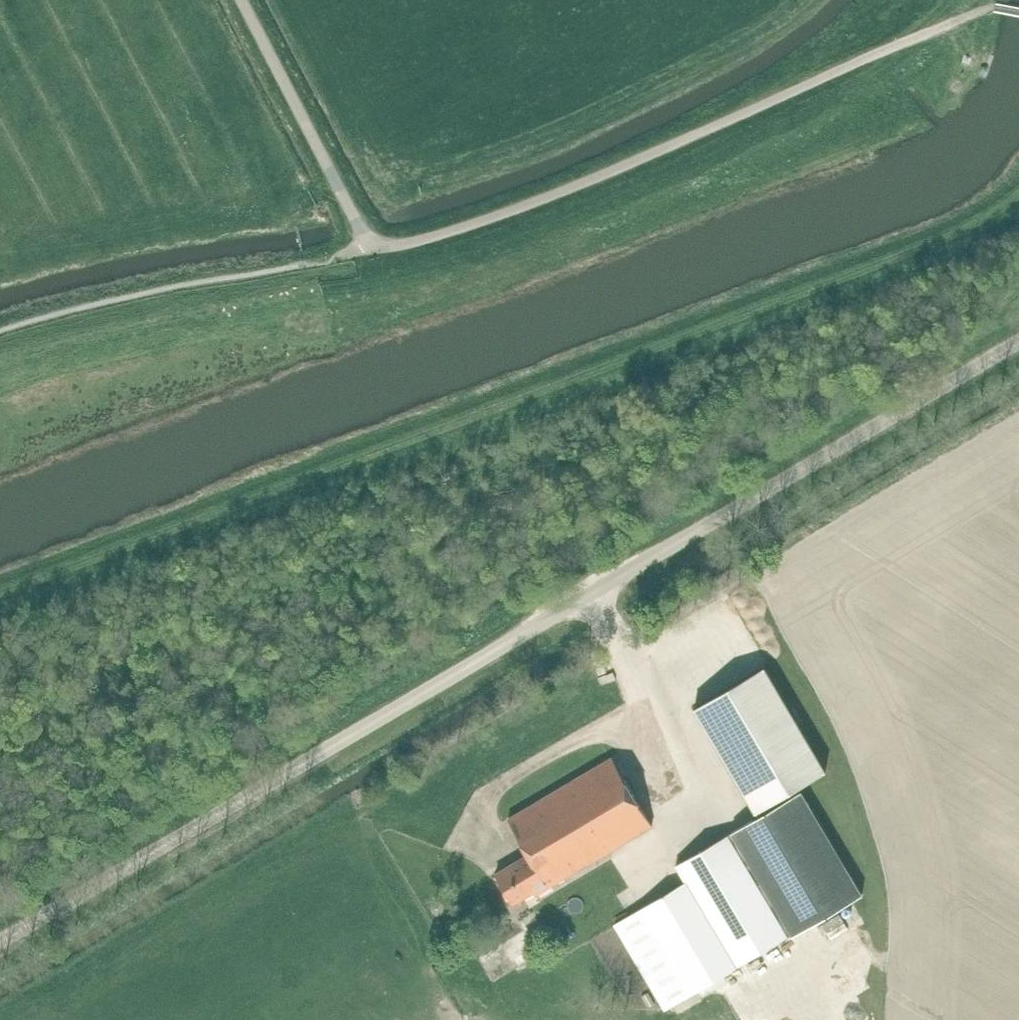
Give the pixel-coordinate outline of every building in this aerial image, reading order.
[(693,709),(755,814),(827,771),(765,666),(693,709)] [(496,876),(513,904),(547,885),(549,889),(653,826),(613,757),(509,817),(530,855),(496,876)] [(860,893),(800,792),(729,834),(789,935),(860,893)] [(687,882),(614,925),(665,1008),(789,935),(729,834),(678,865),(687,882)] [(834,921),(816,928),(819,937),(837,931),(834,921)]
